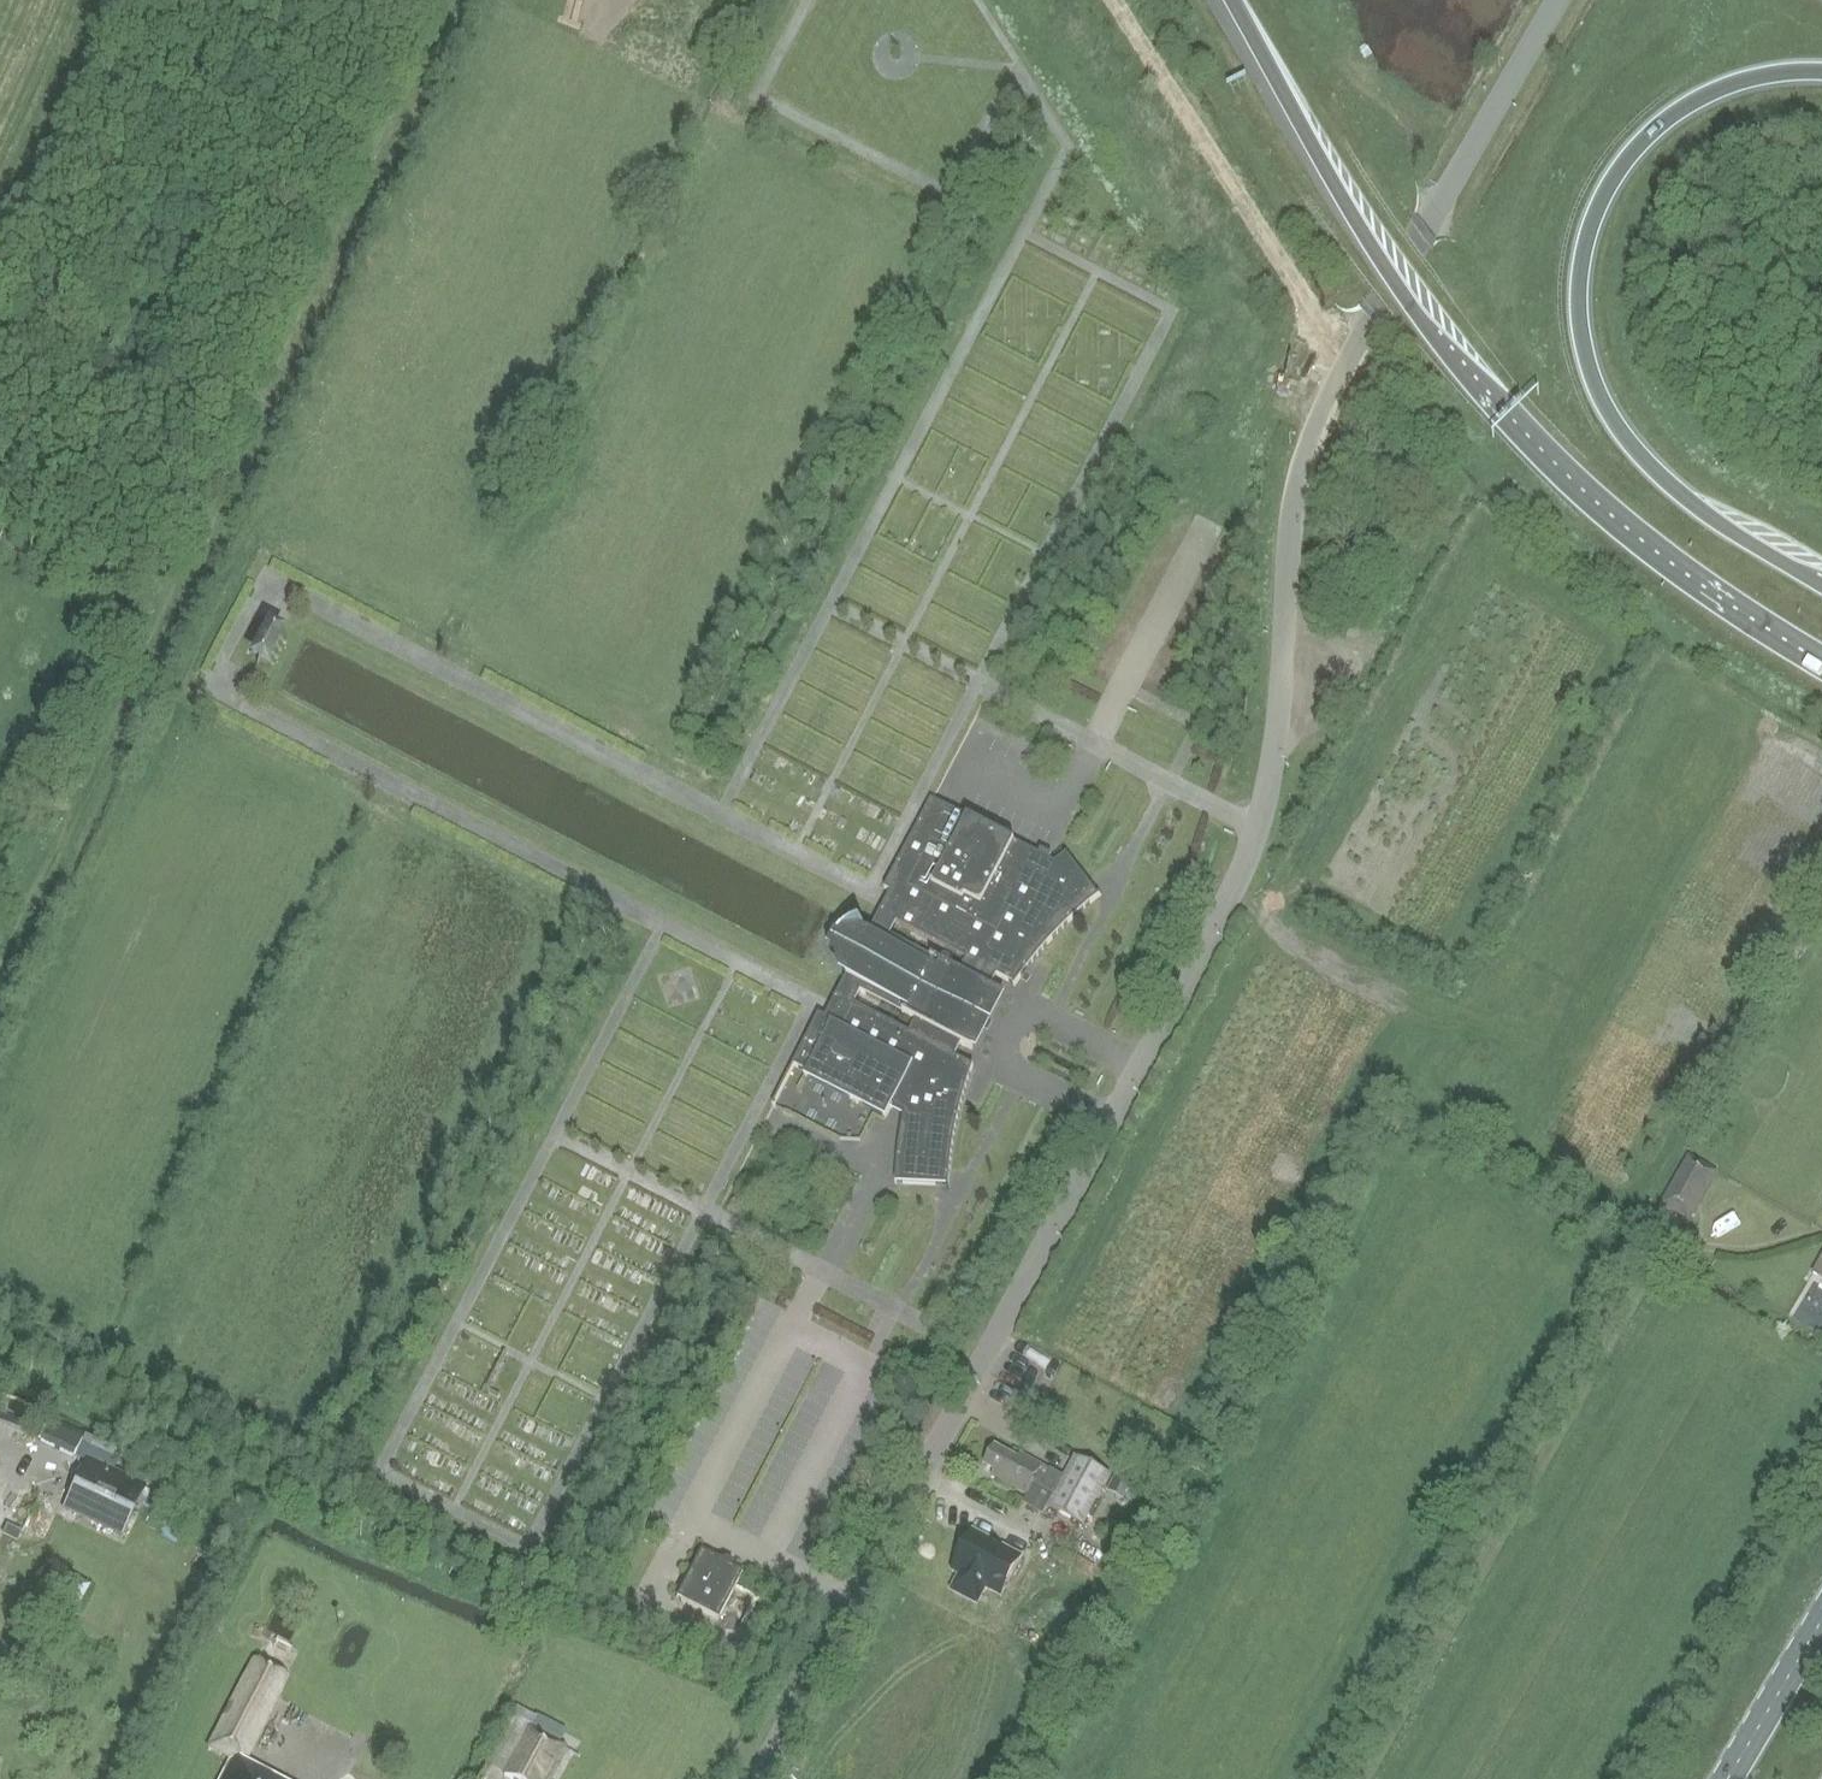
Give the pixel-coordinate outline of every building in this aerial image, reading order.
[(254,660),(275,668),(290,631),(269,622),(254,660)] [(972,1049),(973,1047),(963,1042),(973,1021),(981,1026),(987,1015),(979,1010),(990,990),(1001,995),(1002,993),(991,988),(998,975),(1014,984),(1014,985),(1015,986),(1021,977),(1033,962),(1044,948),(1053,938),(1064,927),(1074,917),(1085,908),(1100,896),(1067,854),(1056,863),(932,799),(885,889),(892,892),(870,933),(868,932),(863,930),(858,929),(856,929),(851,930),(846,932),(842,935),(840,936),(833,950),(833,952),(833,957),(834,962),(836,967),(837,969),(841,972),(845,975),(847,977),(826,1018),(819,1015),(773,1104),(776,1106),(777,1105),(775,1104),(795,1065),(807,1071),(805,1076),(806,1076),(809,1072),(853,1095),(851,1100),(859,1104),(861,1099),(887,1113),(885,1117),(886,1118),(895,1101),(906,1106),(901,1133),(900,1141),(898,1162),(896,1183),(949,1186),(951,1164),(954,1141),(956,1127),(960,1110),(964,1095),(969,1080),(974,1065),(973,1064),(972,1065),(955,1057),(962,1044),(972,1049)] [(1690,1221),(1717,1173),(1688,1157),(1661,1205),(1690,1221)] [(1813,1273),(1821,1278),(1821,1258),(1813,1273)] [(57,1417),(47,1439),(82,1455),(91,1433),(57,1417)] [(996,1446),(986,1464),(995,1469),(992,1475),(1026,1494),(1032,1483),(1054,1495),(1048,1506),(1082,1524),(1109,1475),(1076,1456),(1064,1477),(1050,1469),(1020,1453),(1018,1458),(996,1446)] [(87,1461),(66,1507),(121,1533),(142,1484),(87,1461)] [(1123,1496),(1129,1483),(1115,1475),(1108,1488),(1123,1496)] [(22,1532),(7,1525),(3,1535),(18,1542),(22,1532)] [(972,1535),(955,1567),(963,1572),(953,1591),(978,1604),(989,1582),(1004,1589),(1003,1591),(1004,1592),(1022,1558),(1003,1547),(1001,1550),(972,1535)] [(742,1572),(701,1550),(676,1597),(718,1619),(742,1572)] [(72,1572),(61,1593),(82,1604),(93,1583),(72,1572)] [(290,1676),(255,1658),(209,1746),(232,1758),(221,1778),(276,1778),(245,1762),(290,1676)] [(564,1747),(530,1729),(505,1775),(512,1778),(547,1778),(564,1747)]
